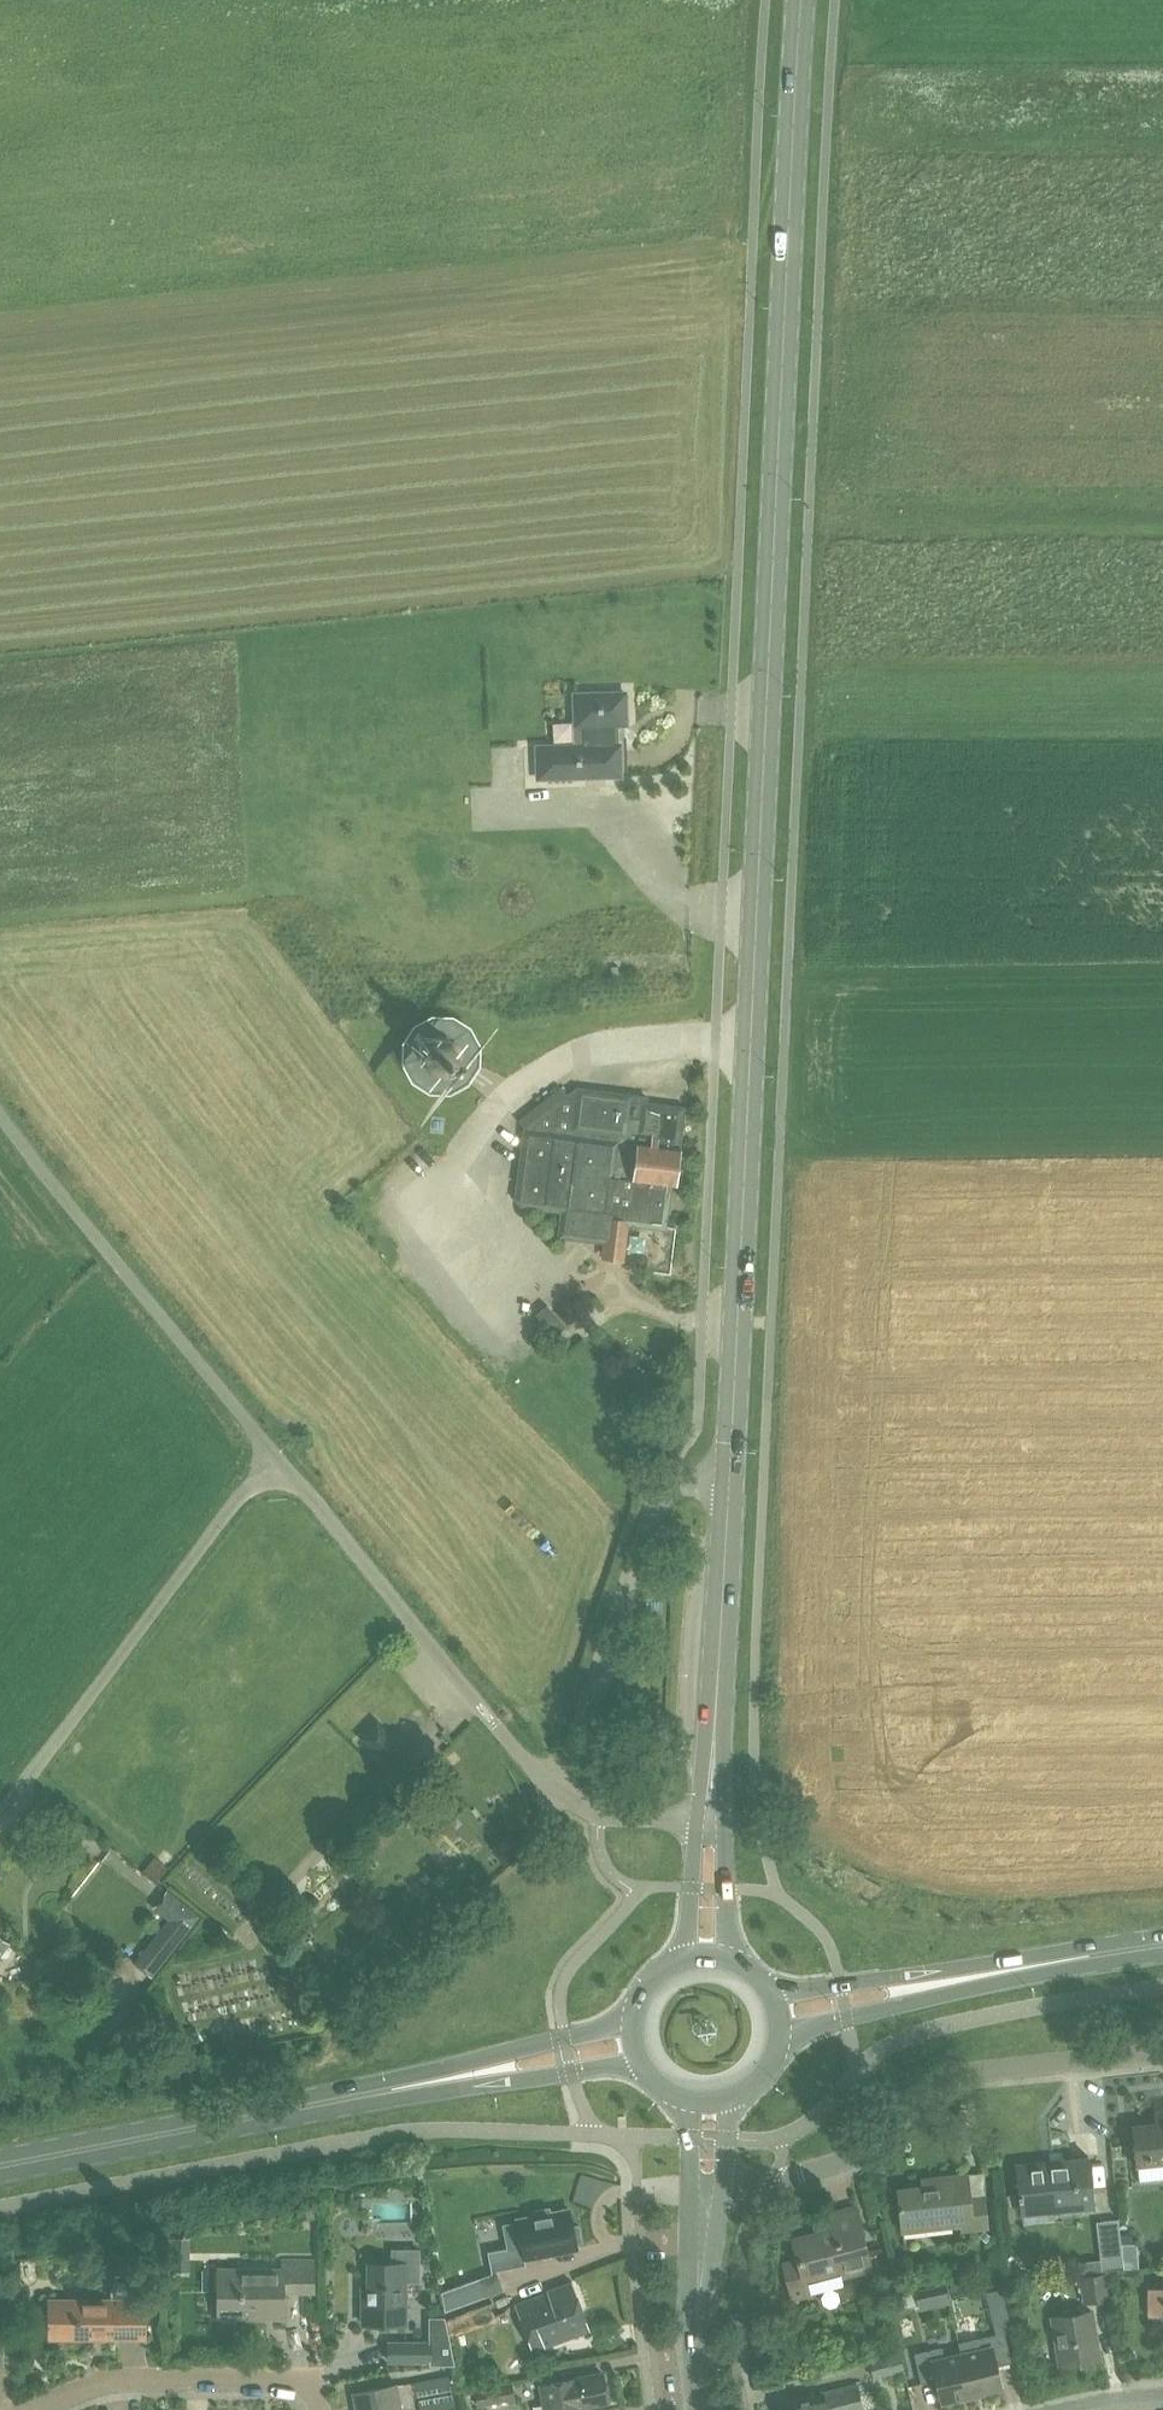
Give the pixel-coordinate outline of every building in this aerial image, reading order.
[(438,685),(440,701),(458,699),(456,683),(438,685)] [(617,744),(616,724),(628,724),(627,692),(575,694),(576,726),(584,726),(585,745),(538,746),(539,778),(589,777),(589,774),(604,773),(604,776),(622,775),(621,744),(617,744)] [(404,1042),(402,1062),(412,1081),(430,1092),(451,1093),(469,1083),(480,1066),(481,1044),(471,1026),(454,1015),(432,1014),(414,1024),(404,1042)] [(609,1085),(608,1090),(622,1092),(624,1092),(626,1078),(608,1075),(607,1085),(609,1085)] [(681,1147),(686,1106),(648,1101),(649,1096),(624,1092),(622,1092),(578,1086),(524,1129),(514,1198),(522,1207),(561,1212),(558,1237),(604,1242),(602,1254),(625,1256),(628,1233),(628,1225),(667,1229),(672,1182),(676,1183),(681,1147)] [(556,1315),(545,1325),(555,1336),(566,1326),(556,1315)] [(388,1761),(401,1747),(377,1723),(364,1737),(388,1761)] [(152,1977),(201,1914),(167,1888),(152,1907),(167,1919),(133,1962),(152,1977)] [(9,1942),(0,1935),(0,1955),(9,1942)] [(1162,2103),(1155,2104),(1157,2122),(1133,2125),(1137,2165),(1162,2163),(1162,2112),(1162,2103)] [(1023,2211),(1095,2203),(1089,2153),(1017,2161),(1023,2211)] [(969,2196),(967,2174),(945,2176),(946,2184),(898,2189),(902,2225),(924,2222),(924,2227),(961,2223),(961,2232),(989,2229),(985,2194),(969,2196)] [(368,2203),(367,2197),(366,2197),(366,2193),(360,2193),(360,2194),(360,2198),(358,2198),(358,2204),(358,2206),(368,2205),(368,2203)] [(521,2245),(488,2251),(492,2270),(526,2264),(525,2259),(579,2248),(578,2242),(583,2241),(579,2223),(574,2224),(571,2207),(551,2211),(550,2206),(532,2209),(533,2214),(515,2218),(521,2245)] [(791,2301),(812,2296),(810,2293),(846,2283),(844,2274),(870,2267),(855,2207),(828,2214),(832,2228),(794,2238),(799,2257),(781,2261),(791,2301)] [(1100,2221),(1102,2245),(1120,2243),(1119,2234),(1117,2219),(1100,2221)] [(1120,2243),(1133,2243),(1131,2232),(1119,2234),(1120,2243)] [(420,2281),(420,2248),(392,2249),(392,2263),(370,2263),(370,2299),(363,2299),(363,2323),(407,2324),(407,2281),(420,2281)] [(315,2292),(315,2261),(283,2261),(283,2269),(218,2269),(218,2319),(284,2319),(284,2292),(315,2292)] [(131,2297),(131,2269),(111,2269),(110,2297),(48,2297),(48,2339),(147,2339),(147,2297),(131,2297)] [(1083,2303),(1111,2299),(1107,2272),(1078,2276),(1083,2303)] [(477,2278),(442,2292),(445,2310),(484,2296),(477,2278)] [(546,2345),(591,2329),(573,2281),(549,2290),(549,2292),(517,2304),(533,2349),(546,2344),(546,2345)] [(928,2308),(959,2299),(955,2284),(924,2292),(928,2308)] [(1147,2287),(1148,2316),(1162,2316),(1162,2286),(1147,2287)] [(984,2293),(988,2309),(1003,2305),(999,2289),(984,2293)] [(1059,2363),(1100,2356),(1091,2308),(1050,2315),(1059,2363)] [(960,2353),(969,2394),(1001,2387),(996,2366),(1012,2362),(1004,2332),(976,2338),(979,2349),(960,2353)] [(451,2365),(451,2343),(432,2343),(432,2340),(388,2340),(388,2362),(430,2362),(430,2366),(451,2365)] [(969,2394),(960,2353),(944,2357),(942,2346),(914,2353),(921,2383),(933,2380),(938,2402),(969,2394)] [(873,2377),(904,2370),(900,2351),(869,2359),(873,2377)] [(583,2406),(609,2401),(603,2372),(539,2385),(544,2409),(584,2409),(583,2406)] [(448,2374),(415,2381),(418,2395),(451,2389),(448,2374)] [(478,2406),(516,2398),(513,2380),(475,2388),(478,2406)] [(863,2383),(856,2385),(856,2384),(781,2401),(783,2409),(862,2409),(859,2395),(865,2393),(863,2383)] [(355,2395),(358,2409),(403,2409),(402,2405),(398,2386),(355,2395)] [(419,2400),(421,2409),(440,2409),(454,2407),(451,2393),(419,2400)]
